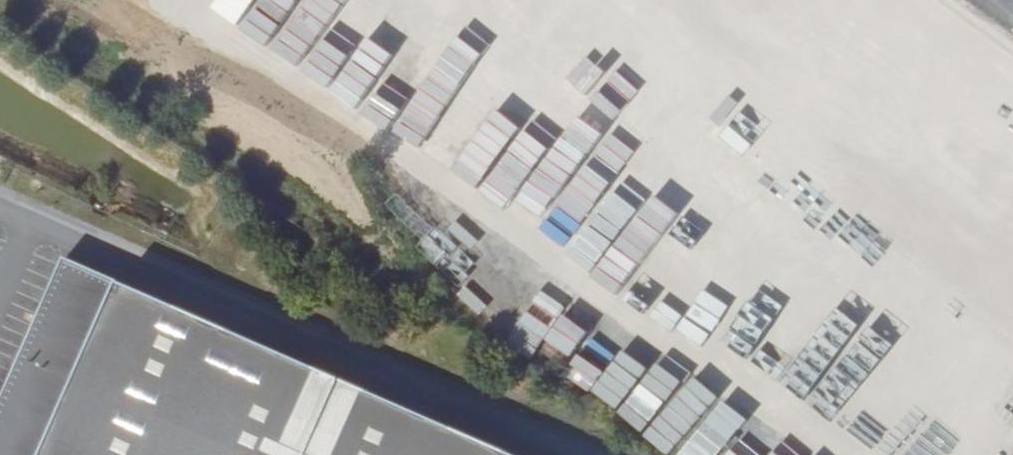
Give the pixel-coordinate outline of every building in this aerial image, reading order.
[(69,256),(0,417),(0,454),(531,454),(69,256)]
